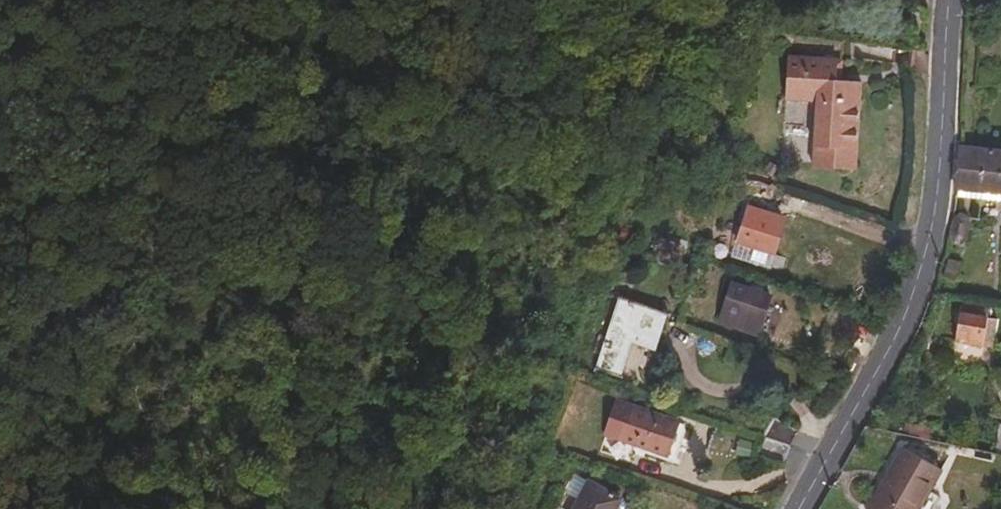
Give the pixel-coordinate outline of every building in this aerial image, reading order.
[(853,173),(860,84),(834,83),(835,63),(847,63),(849,34),(793,31),(791,59),(784,59),(783,105),(816,107),(811,171),(853,173)] [(957,147),(954,191),(1000,195),(1000,153),(957,147)] [(769,253),(780,220),(747,209),(735,245),(769,255),(769,253)] [(770,267),(774,255),(769,253),(769,255),(735,245),(732,254),(770,267)] [(756,333),(769,295),(730,284),(719,321),(756,333)] [(667,312),(614,295),(593,363),(622,372),(633,338),(657,345),(667,312)] [(986,318),(987,309),(960,305),(959,316),(986,320),(986,318)] [(984,340),(986,320),(959,316),(955,337),(984,341),(984,340)] [(993,341),(996,319),(986,318),(986,320),(984,340),(993,341)] [(983,348),(984,341),(955,337),(954,343),(983,348)] [(992,349),(993,341),(984,340),(984,341),(983,348),(992,349)] [(665,465),(674,430),(630,417),(620,451),(660,463),(665,465)] [(790,453),(796,435),(766,426),(761,444),(788,452),(790,453)] [(675,469),(683,440),(679,432),(674,430),(665,465),(660,463),(659,470),(667,472),(675,469)] [(783,468),(788,452),(761,444),(758,444),(754,459),(783,468)] [(933,484),(894,462),(868,508),(919,508),(933,484)] [(622,501),(590,482),(574,508),(617,508),(622,501)] [(631,506),(622,501),(617,508),(630,508),(631,506)]
